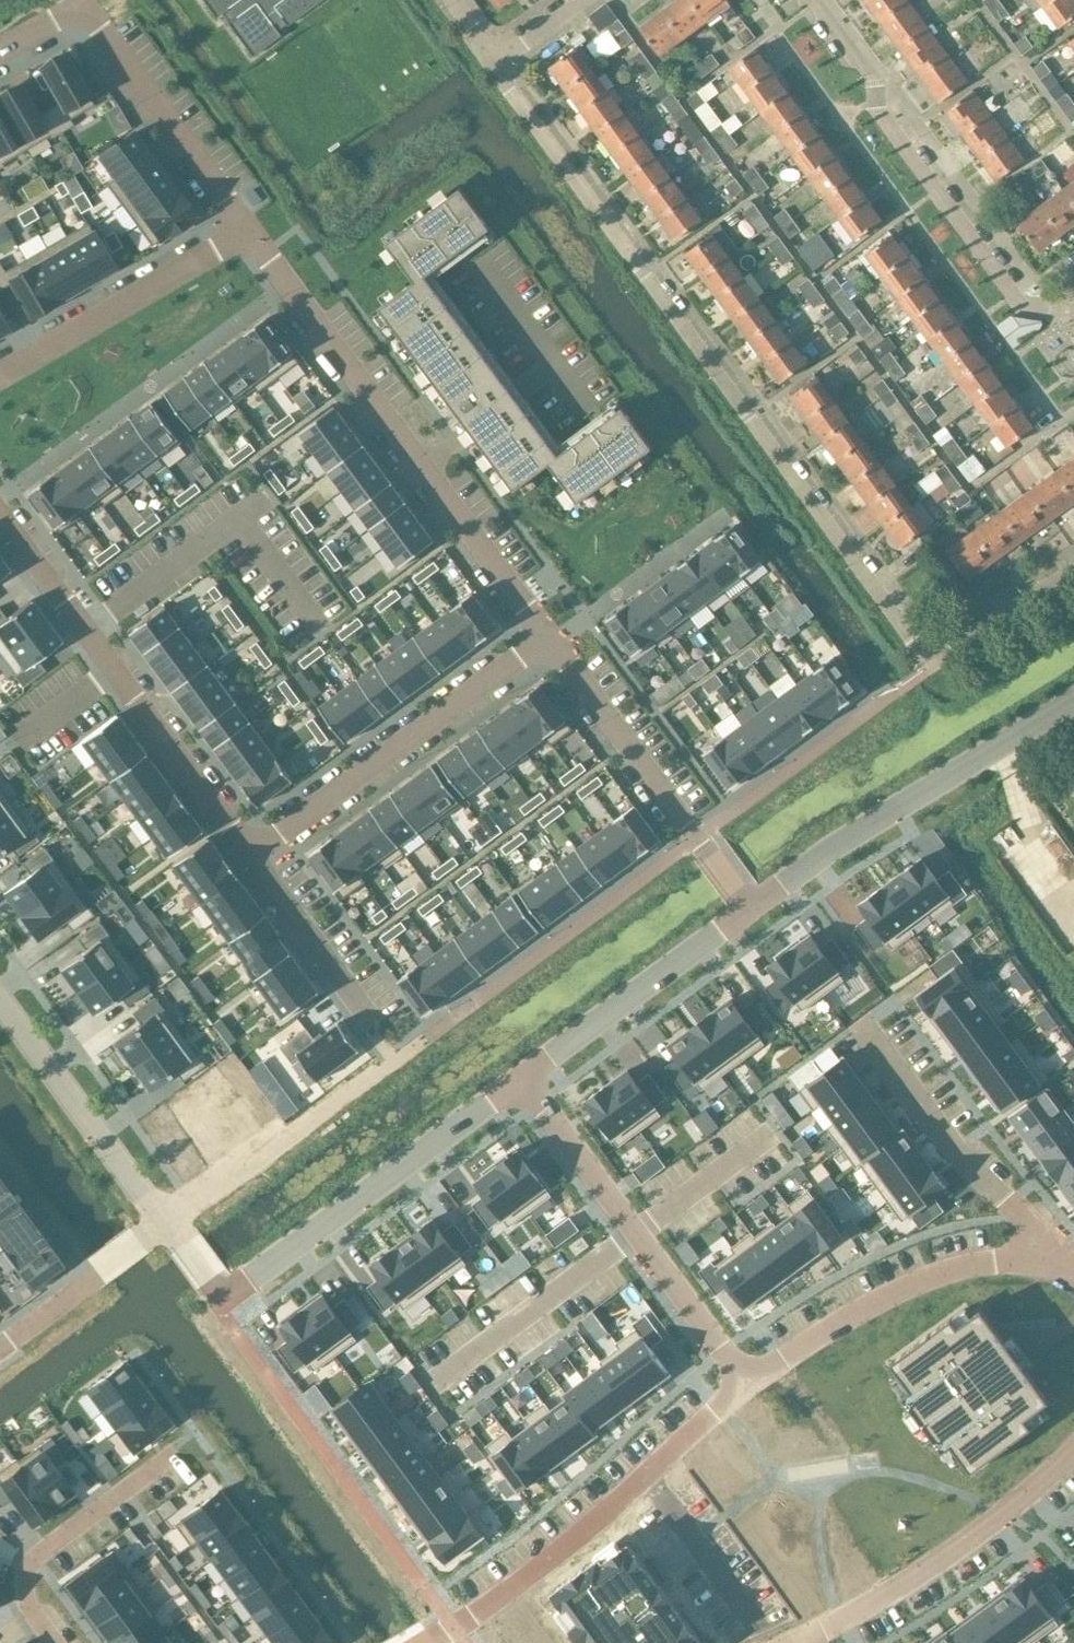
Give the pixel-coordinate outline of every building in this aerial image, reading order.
[(251,55),(279,35),(276,31),(285,24),(286,25),(320,0),(203,0),(215,17),(222,12),(229,22),(228,22),(251,55)] [(663,10),(683,37),(706,20),(692,0),(677,0),(663,10)] [(706,20),(730,2),(728,0),(692,0),(706,20)] [(879,20),(907,0),(864,0),(879,20)] [(899,48),(927,27),(907,0),(879,20),(899,48)] [(983,0),(991,11),(1002,3),(1000,0),(983,0)] [(1043,5),(1059,27),(1073,16),(1073,0),(1050,0),(1043,5)] [(607,2),(590,15),(601,30),(608,25),(618,18),(607,2)] [(1002,3),(991,11),(999,21),(1010,14),(1002,3)] [(660,54),(683,37),(663,10),(640,27),(660,54)] [(618,18),(608,25),(623,47),(634,39),(618,18)] [(755,37),(748,26),(737,34),(745,45),(755,37)] [(927,27),(899,48),(919,75),(947,55),(927,27)] [(571,40),(576,48),(587,40),(582,32),(571,40)] [(1026,35),(1015,43),(1023,54),(1033,46),(1026,35)] [(550,67),(566,89),(592,70),(576,48),(550,67)] [(728,68),(744,90),(771,70),(755,48),(728,68)] [(639,68),(650,61),(642,50),(632,58),(639,68)] [(701,61),(709,71),(719,64),(711,53),(701,61)] [(64,54),(40,69),(60,103),(49,109),(62,132),(73,125),(70,119),(94,105),(81,82),(84,80),(75,67),(72,68),(64,54)] [(967,82),(947,55),(919,75),(939,102),(967,82)] [(1043,60),(1033,68),(1041,79),(1051,71),(1043,60)] [(658,71),(650,61),(639,68),(647,79),(658,71)] [(698,80),(709,71),(701,61),(690,69),(698,80)] [(582,110),(608,91),(592,70),(566,89),(582,110)] [(760,111),(787,92),(771,70),(744,90),(760,111)] [(711,81),(701,88),(691,96),(699,107),(719,92),(711,81)] [(0,97),(0,106),(25,150),(49,137),(50,139),(62,132),(49,109),(37,116),(20,86),(0,97)] [(597,132),(623,113),(608,91),(582,110),(597,132)] [(946,111),(963,134),(990,114),(973,91),(946,111)] [(776,133),(802,113),(787,92),(760,111),(776,133)] [(671,111),(681,103),(674,93),(663,100),(671,111)] [(1065,112),(1073,105),(1073,102),(1067,93),(1057,101),(1065,112)] [(689,114),(681,103),(671,111),(679,122),(689,114)] [(1065,112),(1072,122),(1073,120),(1073,105),(1065,112)] [(3,166),(2,164),(25,150),(0,106),(0,168),(3,166)] [(613,153),(639,134),(623,113),(597,132),(613,153)] [(791,154),(818,134),(802,113),(776,133),(791,154)] [(980,157),(1007,137),(990,114),(963,134),(980,157)] [(126,120),(113,128),(117,135),(130,128),(126,120)] [(715,129),(722,139),(733,131),(725,121),(715,129)] [(733,131),(722,139),(730,150),(741,142),(733,131)] [(133,133),(100,158),(114,178),(116,180),(150,155),(133,133)] [(628,174),(654,155),(639,134),(613,153),(628,174)] [(807,175),(834,156),(818,134),(791,154),(807,175)] [(702,153),(713,145),(705,135),(695,143),(702,153)] [(1007,137),(980,157),(997,180),(1024,160),(1007,137)] [(721,156),(713,145),(702,153),(710,164),(721,156)] [(114,178),(106,184),(121,205),(164,174),(150,155),(116,180),(114,178)] [(644,196),(670,177),(654,155),(628,174),(644,196)] [(822,197),(849,177),(834,156),(807,175),(822,197)] [(1041,158),(1030,165),(1038,176),(1048,168),(1041,158)] [(746,171),(753,182),(764,174),(756,164),(746,171)] [(164,174),(121,205),(135,224),(178,193),(164,174)] [(764,174),(753,182),(761,193),(772,185),(764,174)] [(25,183),(31,198),(51,189),(45,175),(25,183)] [(659,217),(686,198),(670,177),(644,196),(659,217)] [(838,218),(865,198),(849,177),(822,197),(838,218)] [(737,178),(726,185),(734,196),(744,188),(737,178)] [(61,181),(54,186),(61,197),(68,192),(61,181)] [(1064,190),(1073,204),(1073,182),(1064,190)] [(414,282),(379,308),(461,418),(469,430),(514,491),(549,465),(577,503),(652,448),(622,408),(558,455),(515,396),(506,385),(426,276),(491,229),(461,188),(386,243),(414,282)] [(253,189),(245,195),(253,206),(261,200),(253,189)] [(1073,224),(1073,204),(1064,190),(1041,206),(1061,234),(1073,224)] [(83,192),(72,198),(76,206),(88,199),(83,192)] [(178,193),(135,224),(152,246),(169,233),(170,235),(186,223),(185,222),(194,215),(178,193)] [(686,198),(659,217),(675,239),(702,220),(686,198)] [(865,198),(838,218),(854,240),(881,220),(865,198)] [(88,199),(76,206),(81,213),(92,207),(88,199)] [(755,203),(744,210),(752,221),(763,214),(755,203)] [(33,205),(25,210),(32,221),(40,217),(33,205)] [(777,214),(784,224),(795,217),(788,206),(777,214)] [(1061,234),(1041,206),(1017,224),(1037,251),(1061,234)] [(32,221),(25,210),(18,214),(25,225),(32,221)] [(735,211),(725,218),(731,226),(740,219),(735,211)] [(795,217),(784,224),(793,235),(803,228),(795,217)] [(712,234),(686,253),(702,275),(728,256),(738,248),(719,222),(709,230),(712,234)] [(86,224),(66,236),(92,281),(114,269),(113,268),(92,232),(88,223),(86,224)] [(118,238),(114,230),(103,237),(107,244),(118,238)] [(864,254),(880,275),(907,256),(891,234),(864,254)] [(66,236),(46,248),(72,293),(92,281),(66,236)] [(776,254),(786,246),(779,236),(768,243),(776,254)] [(123,245),(118,238),(107,244),(112,252),(123,245)] [(811,238),(800,246),(816,268),(827,260),(811,238)] [(794,257),(786,246),(776,254),(784,265),(794,257)] [(46,248),(26,259),(52,305),(72,293),(46,248)] [(717,296),(743,277),(728,256),(702,275),(717,296)] [(907,256),(880,275),(896,297),(922,277),(907,256)] [(11,283),(31,317),(52,305),(26,259),(4,272),(0,264),(0,289),(11,283)] [(859,273),(849,280),(850,281),(855,290),(860,290),(865,286),(865,282),(859,273)] [(837,274),(826,281),(834,292),(845,284),(837,274)] [(733,318),(759,299),(743,277),(717,296),(733,318)] [(912,318),(938,299),(922,277),(896,297),(912,318)] [(807,297),(818,289),(810,278),(799,286),(807,297)] [(826,300),(818,289),(807,297),(815,307),(826,300)] [(749,339),(775,320),(759,299),(733,318),(749,339)] [(927,339),(954,320),(938,299),(912,318),(927,339)] [(850,314),(858,325),(868,317),(861,306),(850,314)] [(868,317),(858,325),(866,335),(876,328),(868,317)] [(268,319),(247,334),(279,378),(300,362),(280,336),(284,333),(273,319),(270,322),(268,319)] [(764,361),(790,342),(775,320),(749,339),(764,361)] [(954,320),(927,339),(943,361),(969,341),(954,320)] [(841,321),(831,329),(839,340),(849,332),(841,321)] [(247,334),(227,349),(256,388),(255,389),(258,393),(259,392),(279,378),(247,334)] [(889,334),(873,346),(881,356),(889,367),(900,360),(892,349),(897,345),(889,334)] [(969,341),(943,361),(958,382),(985,363),(969,341)] [(790,342),(764,361),(780,383),(806,364),(790,342)] [(859,346),(849,354),(857,365),(867,357),(859,346)] [(227,349),(207,363),(233,399),(232,400),(235,404),(236,403),(255,389),(256,388),(227,349)] [(900,360),(889,367),(897,378),(908,370),(900,360)] [(207,363),(187,378),(213,414),(232,400),(233,399),(207,363)] [(974,403),(1000,384),(985,363),(958,382),(974,403)] [(187,378),(166,394),(192,429),(213,414),(187,378)] [(790,397),(806,419),(832,399),(816,378),(790,397)] [(880,397),(891,389),(883,379),(873,386),(880,397)] [(990,425),(1016,405),(1000,384),(974,403),(990,425)] [(899,400),(891,389),(880,397),(888,408),(899,400)] [(923,391),(912,399),(920,410),(931,402),(923,391)] [(304,404),(309,411),(319,403),(314,396),(304,404)] [(822,440),(848,421),(832,399),(806,419),(822,440)] [(931,402),(920,410),(928,421),(936,432),(947,424),(939,413),(931,402)] [(153,403),(132,418),(158,454),(157,455),(161,459),(161,458),(182,443),(153,403)] [(1016,405),(990,425),(1006,447),(1032,427),(1016,405)] [(300,433),(315,453),(350,427),(335,407),(300,433)] [(291,414),(280,421),(285,428),(296,421),(291,414)] [(132,418),(112,433),(138,469),(157,455),(158,454),(132,418)] [(275,436),(285,428),(280,421),(270,429),(275,436)] [(837,461),(863,442),(848,421),(822,440),(837,461)] [(912,440),(922,432),(914,422),(904,429),(912,440)] [(315,453),(329,472),(364,446),(350,427),(315,453)] [(930,443),(922,432),(912,440),(919,451),(930,443)] [(112,433),(92,448),(118,483),(119,483),(138,469),(112,433)] [(944,442),(952,453),(962,445),(955,434),(944,442)] [(853,483),(879,464),(863,442),(837,461),(853,483)] [(251,443),(240,451),(245,458),(256,450),(251,443)] [(962,445),(952,453),(959,463),(970,456),(962,445)] [(329,472),(343,491),(378,465),(364,446),(329,472)] [(92,448),(72,462),(98,498),(97,499),(104,507),(124,492),(125,491),(119,483),(118,483),(92,448)] [(235,466),(245,458),(240,451),(230,459),(235,466)] [(1054,472),(1073,500),(1073,458),(1054,472)] [(72,462),(52,477),(78,513),(79,512),(97,499),(98,498),(72,462)] [(868,504),(895,485),(879,464),(853,483),(868,504)] [(943,482),(953,475),(946,464),(935,472),(943,482)] [(343,491),(357,510),(392,484),(378,465),(343,491)] [(264,474),(272,484),(279,479),(271,468),(264,474)] [(1027,492),(1048,521),(1073,502),(1073,500),(1054,472),(1027,492)] [(206,487),(214,481),(209,474),(201,480),(206,487)] [(961,486),(953,475),(943,482),(951,493),(961,486)] [(33,495),(29,498),(40,512),(43,510),(60,533),(81,517),(82,517),(79,512),(78,513),(52,477),(31,493),(33,495)] [(287,490),(279,479),(272,484),(280,495),(287,490)] [(196,483),(186,491),(191,498),(201,490),(196,483)] [(357,510),(371,529),(406,503),(392,484),(357,510)] [(884,525),(910,506),(895,485),(868,504),(884,525)] [(180,506),(191,498),(186,491),(175,499),(180,506)] [(964,492),(956,498),(962,506),(970,500),(964,492)] [(1027,492),(1000,512),(1021,540),(1048,521),(1027,492)] [(977,502),(963,513),(971,523),(985,513),(977,502)] [(371,529),(385,548),(420,522),(406,503),(371,529)] [(151,506),(141,513),(146,520),(156,513),(151,506)] [(292,512),(300,522),(307,517),(299,506),(292,512)] [(910,506),(884,525),(900,547),(926,528),(910,506)] [(1000,512),(973,532),(994,560),(1021,540),(1000,512)] [(146,520),(146,521),(151,528),(161,520),(156,513),(146,520)] [(315,528),(307,517),(300,522),(308,533),(315,528)] [(140,536),(151,528),(146,521),(135,529),(140,536)] [(434,542),(420,522),(385,548),(400,567),(434,542)] [(762,560),(736,524),(715,540),(741,576),(762,560)] [(994,560),(973,532),(946,552),(966,580),(994,560)] [(741,576),(715,540),(697,553),(723,589),(741,576)] [(116,543),(106,550),(111,557),(121,550),(116,543)] [(320,550),(328,560),(335,555),(327,545),(320,550)] [(100,565),(111,557),(106,550),(95,558),(100,565)] [(723,589),(697,553),(679,566),(706,602),(723,589)] [(343,566),(335,555),(328,560),(336,571),(343,566)] [(9,571),(0,559),(0,578),(9,571)] [(435,562),(424,569),(429,576),(440,569),(435,562)] [(706,602),(679,566),(661,580),(688,615),(706,602)] [(419,584),(429,576),(424,569),(413,577),(419,584)] [(688,615),(661,580),(643,593),(670,629),(688,615)] [(223,596),(216,585),(209,590),(216,601),(223,596)] [(351,591),(359,602),(366,596),(358,586),(351,591)] [(397,590),(386,597),(391,604),(402,597),(397,590)] [(670,629),(643,593),(625,606),(652,642),(653,641),(670,629)] [(473,594),(453,609),(478,644),(499,629),(473,594)] [(381,612),(391,604),(386,597),(376,605),(381,612)] [(46,621),(31,600),(6,618),(0,610),(0,655),(46,621)] [(229,621),(239,613),(234,606),(224,614),(229,621)] [(652,642),(625,606),(606,620),(616,633),(612,636),(622,649),(625,646),(636,660),(657,645),(654,641),(653,641),(652,642)] [(131,633),(145,653),(180,627),(166,607),(131,633)] [(785,618),(777,608),(770,613),(778,624),(779,623),(785,618)] [(453,609),(434,623),(459,658),(478,644),(453,609)] [(245,620),(239,613),(229,621),(234,628),(245,620)] [(772,628),(778,624),(770,613),(763,618),(771,629),(772,628)] [(361,629),(354,618),(347,623),(354,634),(361,629)] [(794,628),(786,618),(785,618),(779,623),(786,634),(794,628)] [(0,655),(0,656),(23,687),(45,671),(37,660),(61,642),(46,621),(0,655)] [(354,634),(347,623),(339,628),(347,639),(354,634)] [(434,623),(415,637),(441,672),(459,658),(434,623)] [(786,634),(779,623),(778,624),(772,628),(779,639),(786,634)] [(145,653),(160,672),(194,646),(180,627),(145,653)] [(746,643),(738,633),(732,638),(740,648),(746,643)] [(415,637),(396,651),(422,686),(441,672),(415,637)] [(740,648),(732,638),(725,643),(733,654),(740,648)] [(262,644),(252,652),(257,659),(267,651),(262,644)] [(160,672),(173,691),(208,665),(194,646),(160,672)] [(323,657),(316,646),(309,651),(316,662),(323,657)] [(349,652),(345,647),(339,652),(342,657),(349,652)] [(759,658),(751,647),(745,652),(753,663),(759,658)] [(273,658),(267,651),(257,659),(262,666),(273,658)] [(316,662),(309,651),(301,656),(309,667),(316,662)] [(396,651),(377,665),(403,700),(422,686),(396,651)] [(753,663),(745,652),(738,657),(746,668),(753,663)] [(861,692),(834,657),(814,671),(841,707),(861,692)] [(711,670),(703,659),(696,664),(704,675),(711,670)] [(704,675),(696,664),(689,669),(697,680),(704,675)] [(173,691),(188,710),(222,684),(208,665),(173,691)] [(377,665),(358,679),(384,714),(403,700),(377,665)] [(841,707),(814,671),(796,685),(823,721),(841,707)] [(787,672),(769,685),(778,698),(805,734),(823,721),(796,685),(787,672)] [(724,684),(716,673),(709,678),(717,689),(724,684)] [(686,687),(678,677),(665,687),(673,697),(686,687)] [(717,689),(709,678),(702,683),(710,694),(717,689)] [(358,679),(339,693),(365,728),(384,714),(358,679)] [(286,696),(296,688),(291,681),(281,689),(286,696)] [(188,710),(201,729),(236,703),(222,684),(188,710)] [(724,700),(731,695),(724,684),(717,689),(724,700)] [(540,685),(519,701),(546,737),(545,737),(551,745),(573,729),(553,702),(556,700),(546,686),(543,688),(540,685)] [(302,695),(296,688),(286,696),(291,703),(302,695)] [(698,703),(690,692),(682,698),(690,709),(698,703)] [(345,742),(365,728),(339,693),(319,707),(345,742)] [(805,734),(778,698),(760,711),(787,747),(805,734)] [(546,737),(519,701),(499,715),(526,751),(527,751),(545,737),(546,737)] [(201,729),(216,748),(250,722),(236,703),(201,729)] [(787,747),(760,711),(742,724),(769,760),(787,747)] [(116,715),(80,742),(95,763),(131,736),(116,715)] [(526,751),(499,715),(479,730),(506,766),(505,767),(508,771),(530,755),(527,751),(526,751)] [(314,734),(325,726),(319,719),(309,727),(314,734)] [(216,748),(230,767),(264,741),(250,722),(216,748)] [(769,760),(742,724),(725,737),(751,773),(769,760)] [(330,733),(325,726),(314,734),(319,741),(330,733)] [(506,766),(479,730),(459,745),(486,781),(505,767),(506,766)] [(131,736),(95,763),(109,782),(145,755),(131,736)] [(751,773),(725,737),(703,753),(730,789),(751,773)] [(230,767),(244,786),(279,760),(264,741),(230,767)] [(486,781),(459,745),(438,760),(465,796),(486,781)] [(145,755),(109,782),(123,801),(159,774),(145,755)] [(293,780),(279,760),(244,786),(258,806),(293,780)] [(576,777),(587,770),(581,763),(571,770),(576,777)] [(433,765),(412,780),(438,816),(437,816),(440,821),(462,805),(433,765)] [(566,785),(576,777),(571,770),(560,778),(566,785)] [(159,774),(123,801),(137,820),(173,793),(159,774)] [(604,783),(598,776),(588,784),(593,791),(604,783)] [(438,816),(412,780),(392,795),(418,831),(437,816),(438,816)] [(46,782),(39,788),(46,798),(54,793),(46,782)] [(582,799),(593,791),(588,784),(577,792),(582,799)] [(14,806),(0,788),(0,816),(14,806)] [(536,807),(547,799),(541,792),(531,800),(536,807)] [(54,793),(46,798),(54,809),(61,804),(54,793)] [(173,793),(137,820),(151,839),(187,812),(173,793)] [(418,831),(392,795),(371,810),(398,846),(399,845),(418,831)] [(526,815),(536,807),(531,800),(520,808),(526,815)] [(566,811),(560,804),(550,812),(555,819),(566,811)] [(0,816),(0,852),(9,846),(17,857),(39,840),(14,806),(0,816)] [(635,806),(615,820),(641,855),(660,841),(635,806)] [(398,846),(371,810),(352,824),(378,860),(377,861),(383,869),(405,853),(399,845),(398,846)] [(187,812),(151,839),(165,858),(201,831),(187,812)] [(544,827),(555,819),(550,812),(539,820),(544,827)] [(80,816),(73,821),(81,832),(88,827),(80,816)] [(641,855),(615,820),(596,834),(622,869),(641,855)] [(378,860),(352,824),(332,839),(358,875),(359,874),(377,861),(378,860)] [(492,839),(503,832),(498,825),(487,832),(492,839)] [(88,827),(81,832),(89,843),(96,837),(88,827)] [(482,847),(492,839),(487,832),(477,840),(482,847)] [(528,839),(522,832),(512,840),(517,847),(528,839)] [(622,869),(596,834),(577,849),(603,883),(622,869)] [(206,838),(170,865),(185,885),(221,858),(206,838)] [(358,875),(332,839),(311,854),(313,858),(310,860),(320,874),(323,871),(343,899),(365,883),(359,874),(358,875)] [(507,855),(517,847),(512,840),(501,848),(507,855)] [(30,875),(3,894),(20,917),(69,881),(44,847),(22,864),(30,875)] [(603,883),(577,849),(558,863),(583,898),(603,883)] [(108,854),(101,859),(109,870),(116,865),(108,854)] [(448,872),(459,864),(454,857),(443,865),(448,872)] [(221,858),(185,885),(199,904),(235,877),(221,858)] [(921,858),(900,874),(931,915),(930,916),(933,920),(967,894),(950,870),(937,880),(921,858)] [(583,898),(558,863),(538,877),(564,912),(583,898)] [(116,865),(109,870),(117,881),(124,875),(116,865)] [(438,879),(448,872),(443,865),(433,872),(438,879)] [(477,865),(467,873),(472,880),(483,872),(477,865)] [(462,888),(472,880),(467,873),(456,881),(462,888)] [(900,874),(880,889),(910,930),(911,929),(930,916),(931,915),(900,874)] [(235,877),(199,904),(213,923),(249,896),(235,877)] [(564,912),(538,877),(519,891),(545,926),(564,912)] [(69,881),(20,917),(37,940),(64,921),(72,932),(94,915),(69,881)] [(408,901),(419,894),(414,887),(403,894),(408,901)] [(869,917),(856,927),(874,950),(886,941),(893,950),(915,933),(911,929),(910,930),(880,889),(859,904),(869,917)] [(110,908),(121,900),(113,890),(95,903),(103,913),(110,908)] [(439,893),(429,901),(434,908),(445,900),(439,893)] [(398,909),(408,901),(403,894),(393,902),(398,909)] [(539,930),(514,895),(495,909),(520,944),(539,930)] [(249,896),(213,923),(227,942),(263,915),(249,896)] [(134,918),(121,900),(110,908),(123,926),(134,918)] [(142,900),(135,905),(143,916),(150,911),(142,900)] [(423,916),(434,908),(429,901),(418,909),(423,916)] [(378,924),(388,916),(383,909),(373,917),(378,924)] [(520,944),(495,909),(475,924),(501,958),(520,944)] [(150,911),(143,916),(150,927),(158,921),(150,911)] [(263,915),(227,942),(241,961),(277,934),(263,915)] [(401,921),(391,929),(396,936),(407,928),(401,921)] [(965,922),(946,936),(947,937),(954,947),(973,933),(965,922)] [(85,950),(59,969),(76,992),(124,956),(99,923),(77,939),(85,950)] [(501,958),(475,924),(456,938),(482,973),(501,958)] [(385,944),(396,936),(391,929),(380,937),(385,944)] [(277,934),(241,961),(255,980),(291,953),(277,934)] [(799,939),(787,948),(822,996),(844,980),(838,972),(850,962),(833,938),(820,948),(810,935),(802,942),(799,939)] [(947,937),(939,943),(947,953),(954,947),(947,937)] [(170,938),(163,943),(171,954),(178,949),(170,938)] [(482,973),(456,938),(437,952),(462,987),(482,973)] [(778,979),(765,988),(783,1012),(796,1003),(802,1011),(822,996),(787,948),(775,957),(777,960),(769,966),(778,979)] [(178,949),(171,954),(179,965),(186,959),(178,949)] [(939,979),(918,995),(932,1015),(977,982),(953,949),(929,967),(939,979)] [(462,987),(437,952),(416,967),(442,1002),(462,987)] [(291,953),(255,980),(269,999),(305,972),(291,953)] [(124,956),(76,992),(93,1015),(119,996),(127,1007),(149,990),(124,956)] [(165,959),(154,967),(160,976),(171,968),(165,959)] [(442,1002),(416,967),(398,980),(424,1015),(442,1002)] [(1018,970),(1008,977),(1013,984),(1023,977),(1018,970)] [(305,972),(269,999),(284,1019),(320,992),(305,972)] [(198,976),(191,981),(199,992),(206,987),(198,976)] [(1023,977),(1013,984),(1021,995),(1031,988),(1023,977)] [(977,982),(932,1015),(946,1034),(991,1001),(977,982)] [(206,987),(199,992),(207,1003),(214,997),(206,987)] [(140,1025),(114,1044),(131,1067),(179,1031),(154,997),(132,1014),(140,1025)] [(711,1014),(710,1015),(743,1060),(764,1044),(758,1036),(771,1026),(753,1003),(740,1012),(731,999),(711,1014)] [(991,1001),(946,1034),(960,1053),(997,1026),(997,1027),(1006,1020),(991,1001)] [(1045,1008),(1035,1015),(1041,1023),(1051,1015),(1045,1008)] [(711,1014),(690,1029),(723,1075),(743,1060),(710,1015),(711,1014)] [(1051,1015),(1041,1023),(1046,1030),(1056,1023),(1051,1015)] [(220,1019),(213,1024),(221,1035),(228,1029),(220,1019)] [(305,1029),(281,1048),(292,1062),(299,1056),(317,1080),(359,1048),(339,1023),(315,1042),(305,1029)] [(997,1026),(960,1053),(975,1072),(1011,1045),(1010,1044),(997,1027),(997,1026)] [(228,1029),(221,1035),(228,1045),(236,1040),(228,1029)] [(678,1058),(666,1067),(683,1091),(696,1081),(702,1090),(723,1075),(690,1029),(669,1045),(678,1058)] [(179,1031),(131,1067),(148,1090),(174,1071),(182,1081),(204,1065),(179,1031)] [(1011,1045),(975,1072),(989,1091),(1033,1058),(1019,1038),(1010,1044),(1011,1045)] [(794,1045),(777,1059),(785,1069),(802,1056),(794,1045)] [(1063,1055),(1069,1062),(1073,1058),(1073,1048),(1073,1047),(1063,1055)] [(813,1060),(789,1077),(814,1111),(822,1105),(822,1104),(858,1077),(844,1057),(822,1073),(813,1060)] [(1033,1058),(989,1091),(1003,1111),(1048,1078),(1033,1058)] [(628,1070),(607,1086),(640,1131),(661,1115),(655,1107),(667,1097),(650,1074),(637,1083),(628,1070)] [(755,1077),(748,1082),(756,1092),(763,1087),(755,1077)] [(858,1077),(822,1104),(822,1105),(835,1122),(836,1123),(872,1096),(858,1077)] [(607,1086),(585,1101),(603,1125),(601,1127),(608,1137),(611,1135),(619,1146),(640,1131),(607,1086)] [(1047,1087),(1008,1115),(1025,1138),(1064,1109),(1047,1087)] [(784,1130),(796,1122),(773,1091),(761,1100),(784,1130)] [(835,1122),(827,1128),(841,1148),(886,1115),(872,1096),(836,1123),(835,1122)] [(706,1137),(719,1127),(706,1109),(693,1118),(706,1137)] [(1025,1138),(1041,1160),(1073,1136),(1073,1124),(1064,1109),(1025,1138)] [(195,1138),(174,1150),(187,1171),(246,1136),(232,1112),(194,1135),(195,1138)] [(886,1115),(841,1148),(856,1168),(860,1165),(860,1164),(900,1134),(900,1133),(886,1115)] [(900,1134),(860,1164),(860,1165),(874,1183),(918,1150),(904,1130),(900,1133),(900,1134)] [(802,1136),(792,1143),(798,1151),(808,1143),(802,1136)] [(1040,1160),(1057,1184),(1058,1183),(1057,1182),(1073,1170),(1073,1136),(1041,1160),(1040,1160)] [(808,1143),(798,1151),(803,1158),(813,1151),(808,1143)] [(918,1150),(874,1183),(888,1202),(932,1169),(918,1150)] [(507,1155),(494,1164),(530,1212),(551,1197),(517,1151),(508,1158),(507,1155)] [(657,1153),(633,1170),(642,1183),(666,1166),(657,1153)] [(485,1195),(472,1205),(490,1228),(503,1219),(509,1227),(530,1212),(494,1164),(482,1173),(485,1176),(476,1182),(485,1195)] [(799,1167),(792,1172),(799,1182),(807,1177),(799,1167)] [(932,1169),(888,1202),(902,1222),(911,1216),(920,1228),(944,1211),(935,1198),(947,1189),(932,1169)] [(1057,1182),(1058,1183),(1073,1204),(1073,1170),(1057,1182)] [(829,1175),(819,1182),(824,1190),(835,1182),(829,1175)] [(835,1182),(824,1190),(830,1197),(840,1190),(835,1182)] [(0,1191),(0,1220),(20,1205),(6,1186),(0,1191)] [(808,1190),(788,1206),(794,1214),(795,1213),(822,1250),(842,1235),(808,1190)] [(763,1194),(755,1200),(763,1210),(770,1204),(763,1194)] [(755,1200),(748,1205),(755,1215),(763,1210),(755,1200)] [(0,1220),(0,1247),(1,1249),(34,1224),(20,1205),(0,1220)] [(777,1227),(776,1227),(803,1264),(822,1250),(795,1213),(794,1214),(777,1227)] [(570,1217),(546,1234),(556,1247),(579,1230),(570,1217)] [(721,1217),(713,1222),(721,1232),(728,1227),(721,1217)] [(852,1217),(842,1224),(847,1232),(857,1224),(852,1217)] [(433,1219),(412,1235),(445,1280),(466,1264),(460,1256),(473,1246),(455,1223),(442,1232),(433,1219)] [(755,1237),(754,1237),(784,1278),(803,1264),(776,1227),(777,1227),(774,1223),(755,1237)] [(34,1224),(1,1249),(15,1268),(48,1243),(34,1224)] [(857,1224),(847,1232),(853,1239),(863,1232),(857,1224)] [(752,1232),(731,1248),(734,1252),(735,1251),(765,1292),(784,1278),(754,1237),(755,1237),(752,1232)] [(393,1249),(392,1250),(425,1295),(445,1280),(412,1235),(393,1249)] [(589,1245),(582,1236),(570,1246),(576,1255),(589,1245)] [(48,1243),(15,1268),(31,1289),(35,1286),(38,1291),(62,1273),(59,1269),(64,1265),(48,1243)] [(380,1278),(367,1287),(385,1311),(398,1302),(404,1310),(425,1295),(392,1250),(393,1249),(393,1248),(371,1265),(380,1278)] [(513,1279),(532,1264),(521,1250),(502,1264),(513,1279)] [(712,1262),(699,1271),(716,1295),(729,1286),(745,1307),(765,1292),(735,1251),(734,1252),(715,1266),(712,1262)] [(323,1295),(302,1310),(335,1356),(356,1340),(350,1331),(363,1322),(345,1298),(333,1308),(323,1295)] [(452,1308),(441,1316),(449,1326),(460,1319),(452,1308)] [(951,1317),(890,1363),(910,1389),(902,1396),(943,1451),(951,1444),(971,1471),(1045,1416),(1038,1408),(1049,1400),(980,1308),(970,1316),(963,1308),(951,1317)] [(291,1339),(278,1348),(295,1372),(308,1362),(314,1371),(335,1356),(302,1310),(281,1326),(291,1339)] [(593,1312),(582,1320),(590,1329),(600,1321),(593,1312)] [(636,1329),(615,1344),(619,1348),(620,1347),(650,1388),(670,1373),(651,1348),(663,1338),(646,1314),(633,1324),(636,1329)] [(404,1334),(392,1343),(402,1357),(414,1348),(404,1334)] [(566,1339),(559,1344),(566,1355),(574,1349),(566,1339)] [(559,1344),(551,1350),(559,1360),(566,1355),(559,1344)] [(619,1348),(600,1362),(603,1366),(604,1365),(631,1402),(650,1388),(620,1347),(619,1348)] [(123,1363),(88,1389),(103,1410),(139,1384),(123,1363)] [(603,1366),(585,1379),(612,1416),(631,1402),(604,1365),(603,1366)] [(528,1367),(521,1373),(528,1383),(536,1377),(528,1367)] [(410,1371),(400,1378),(405,1386),(415,1379),(410,1371)] [(521,1373),(513,1378),(521,1388),(528,1383),(521,1373)] [(374,1378),(334,1408),(348,1428),(385,1401),(386,1402),(390,1399),(374,1378)] [(415,1379),(405,1386),(411,1393),(421,1386),(415,1379)] [(585,1379),(566,1393),(596,1434),(597,1433),(594,1429),(612,1416),(585,1379)] [(139,1384),(103,1410),(117,1429),(153,1403),(139,1384)] [(316,1384),(303,1393),(319,1415),(332,1406),(316,1384)] [(551,1411),(550,1412),(577,1448),(596,1434),(566,1393),(565,1394),(568,1398),(551,1411)] [(490,1395),(483,1401),(490,1411),(498,1405),(490,1395)] [(385,1401),(348,1428),(362,1447),(399,1420),(386,1402),(385,1401)] [(483,1401),(475,1406),(483,1416),(490,1411),(483,1401)] [(153,1403),(117,1429),(133,1450),(169,1424),(153,1403)] [(544,1403),(524,1418),(530,1426),(531,1426),(558,1462),(577,1448),(550,1412),(551,1411),(544,1403)] [(438,1409),(428,1417),(433,1424),(443,1416),(438,1409)] [(399,1420),(362,1447),(376,1466),(413,1439),(414,1440),(422,1434),(407,1413),(398,1419),(399,1420)] [(443,1416),(433,1424),(439,1431),(449,1424),(443,1416)] [(67,1421),(60,1426),(68,1436),(75,1431),(67,1421)] [(82,1426),(75,1431),(83,1442),(90,1437),(82,1426)] [(513,1439),(512,1440),(539,1476),(558,1462),(531,1426),(530,1426),(513,1439)] [(75,1431),(68,1436),(76,1447),(83,1442),(75,1431)] [(507,1431),(486,1446),(519,1491),(539,1476),(512,1440),(513,1439),(507,1431)] [(18,1461),(17,1462),(51,1508),(72,1492),(54,1468),(66,1459),(51,1437),(18,1461)] [(413,1439),(376,1466),(390,1485),(427,1458),(414,1440),(413,1439)] [(474,1441),(464,1449),(469,1456),(479,1449),(474,1441)] [(479,1449),(469,1456),(475,1464),(485,1456),(479,1449)] [(12,1498),(30,1524),(51,1508),(17,1462),(18,1461),(16,1458),(0,1470),(0,1507),(12,1498)] [(427,1458),(390,1485),(404,1504),(441,1477),(427,1458)] [(108,1460),(97,1467),(108,1481),(118,1474),(108,1460)] [(441,1477),(404,1504),(418,1523),(455,1496),(456,1497),(464,1491),(449,1470),(440,1476),(441,1477)] [(507,1476),(497,1483),(502,1490),(512,1483),(507,1476)] [(512,1483),(502,1490),(508,1498),(518,1490),(512,1483)] [(218,1492),(174,1524),(190,1546),(195,1543),(194,1542),(233,1513),(218,1492)] [(455,1496),(418,1523),(432,1542),(469,1515),(456,1497),(455,1496)] [(162,1520),(176,1510),(168,1500),(155,1510),(162,1520)] [(469,1515),(432,1542),(447,1562),(492,1529),(477,1508),(468,1515),(469,1515)] [(155,1510),(147,1515),(155,1525),(162,1520),(155,1510)] [(233,1513),(194,1542),(195,1543),(209,1562),(213,1559),(212,1558),(247,1532),(248,1531),(234,1512),(233,1513)] [(130,1528),(123,1533),(131,1544),(138,1538),(130,1528)] [(247,1532),(212,1558),(213,1559),(226,1577),(261,1551),(247,1532)] [(551,1602),(582,1642),(696,1642),(678,1619),(683,1615),(650,1570),(645,1574),(621,1542),(595,1561),(579,1573),(583,1579),(551,1602)] [(112,1551),(68,1584),(83,1605),(84,1604),(128,1572),(112,1551)] [(261,1551),(226,1577),(240,1596),(275,1570),(261,1551)] [(175,1556),(168,1561),(176,1572),(183,1567),(175,1556)] [(160,1561),(153,1566),(161,1577),(168,1572),(160,1561)] [(275,1570),(240,1596),(254,1615),(289,1589),(290,1588),(276,1569),(275,1570)] [(128,1572),(84,1604),(98,1623),(142,1591),(128,1572)] [(168,1572),(161,1577),(169,1588),(176,1582),(168,1572)] [(1025,1579),(1005,1594),(1038,1639),(1058,1624),(1052,1616),(1065,1606),(1047,1583),(1034,1592),(1025,1579)] [(195,1583),(188,1589),(196,1599),(203,1594),(195,1583)] [(289,1589),(254,1615),(268,1634),(303,1608),(289,1589)] [(142,1591),(98,1623),(112,1642),(152,1613),(152,1614),(157,1611),(142,1591)] [(203,1594),(196,1599),(204,1610),(211,1605),(203,1594)] [(986,1608),(1012,1642),(1033,1642),(1038,1639),(1005,1594),(986,1608)] [(188,1599),(181,1605),(189,1615),(196,1610),(188,1599)] [(268,1634),(275,1642),(295,1642),(318,1627),(303,1608),(268,1634)] [(967,1622),(983,1642),(1012,1642),(986,1608),(967,1622)] [(111,1642),(112,1642),(151,1642),(161,1635),(162,1636),(166,1633),(152,1614),(152,1613),(112,1642),(111,1642)] [(223,1621),(216,1627),(224,1637),(231,1632),(223,1621)] [(948,1636),(953,1642),(983,1642),(967,1622),(949,1635),(948,1636)] [(318,1626),(318,1627),(295,1642),(330,1642),(318,1626)] [(203,1635),(210,1642),(214,1642),(218,1640),(210,1629),(203,1635)] [(224,1637),(228,1642),(238,1642),(239,1642),(231,1632),(224,1637)] [(932,1642),(953,1642),(948,1636),(949,1635),(947,1632),(946,1633),(932,1642)]
